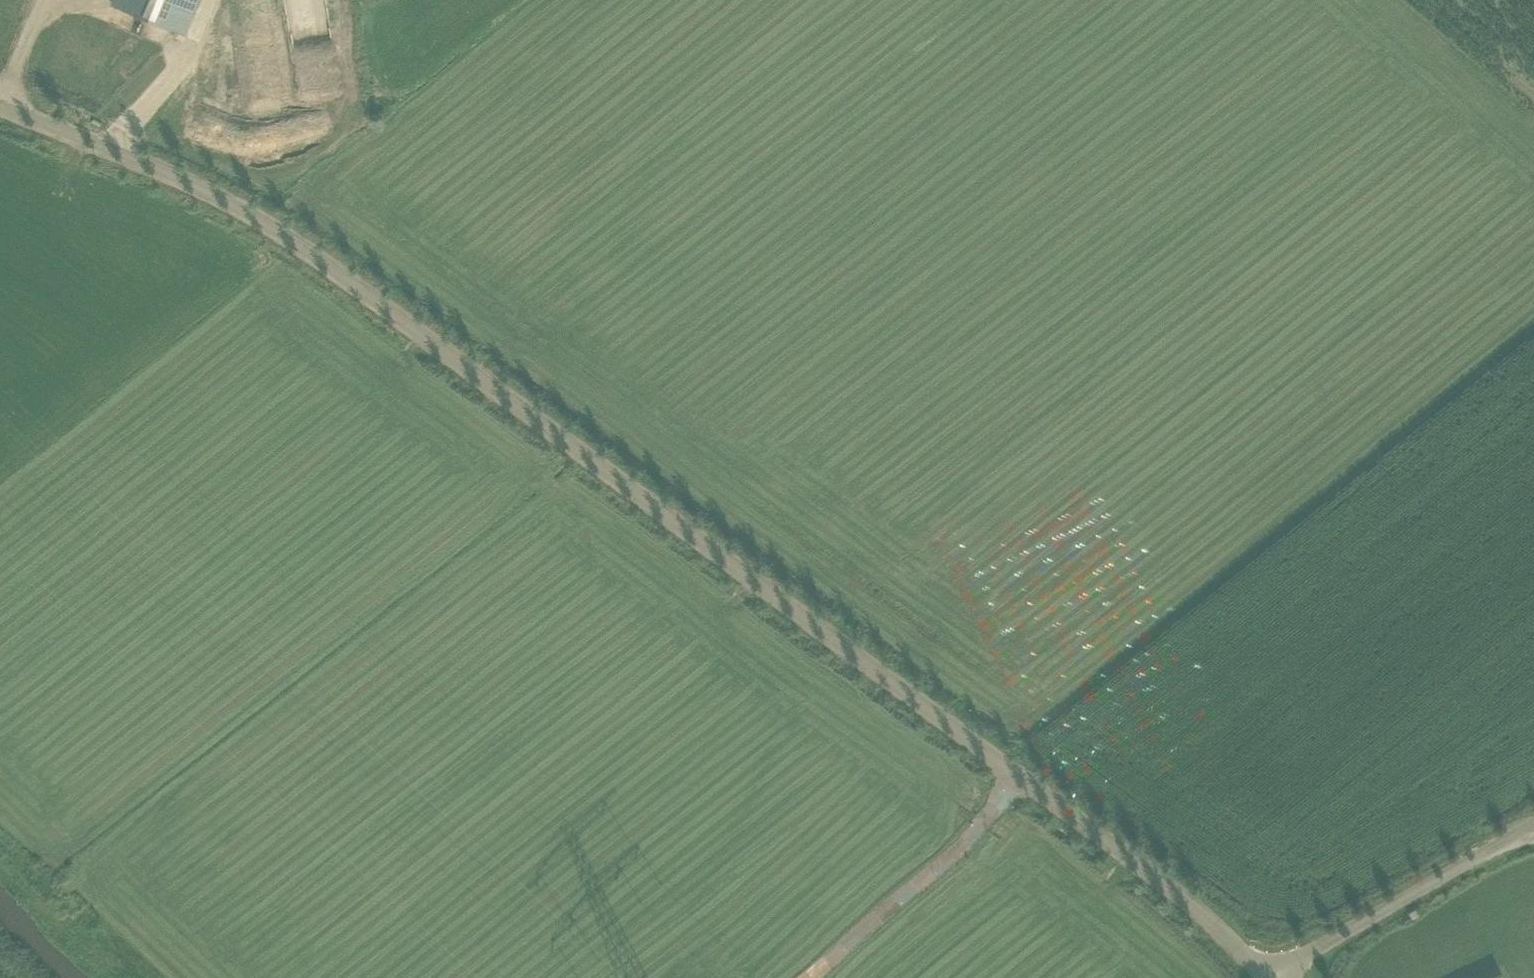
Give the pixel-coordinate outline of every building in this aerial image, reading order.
[(113,4),(167,27),(183,33),(191,14),(197,0),(114,0),(113,4)]
